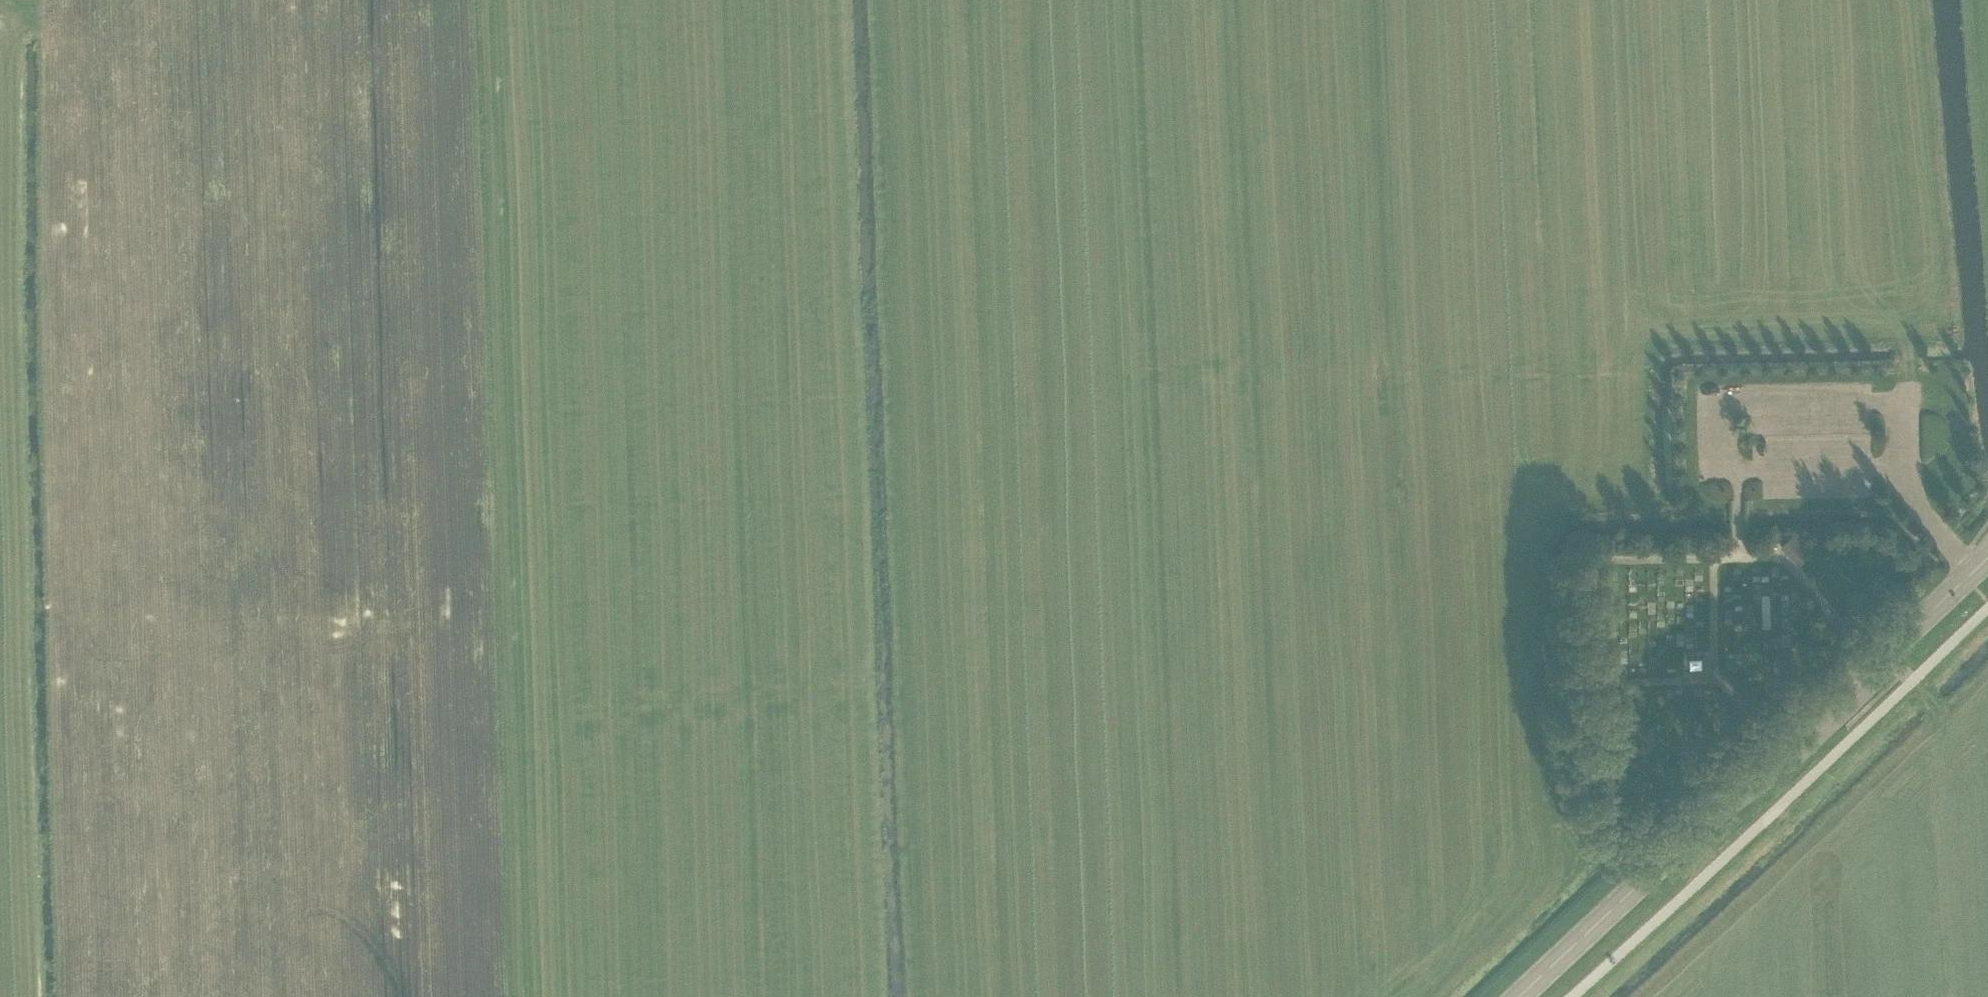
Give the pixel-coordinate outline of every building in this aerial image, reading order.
[(1783,546),(1799,563),(1810,553),(1794,535),(1783,546)] [(1759,601),(1760,634),(1768,634),(1768,601),(1759,601)] [(1702,657),(1689,657),(1689,668),(1702,668),(1702,657)]
